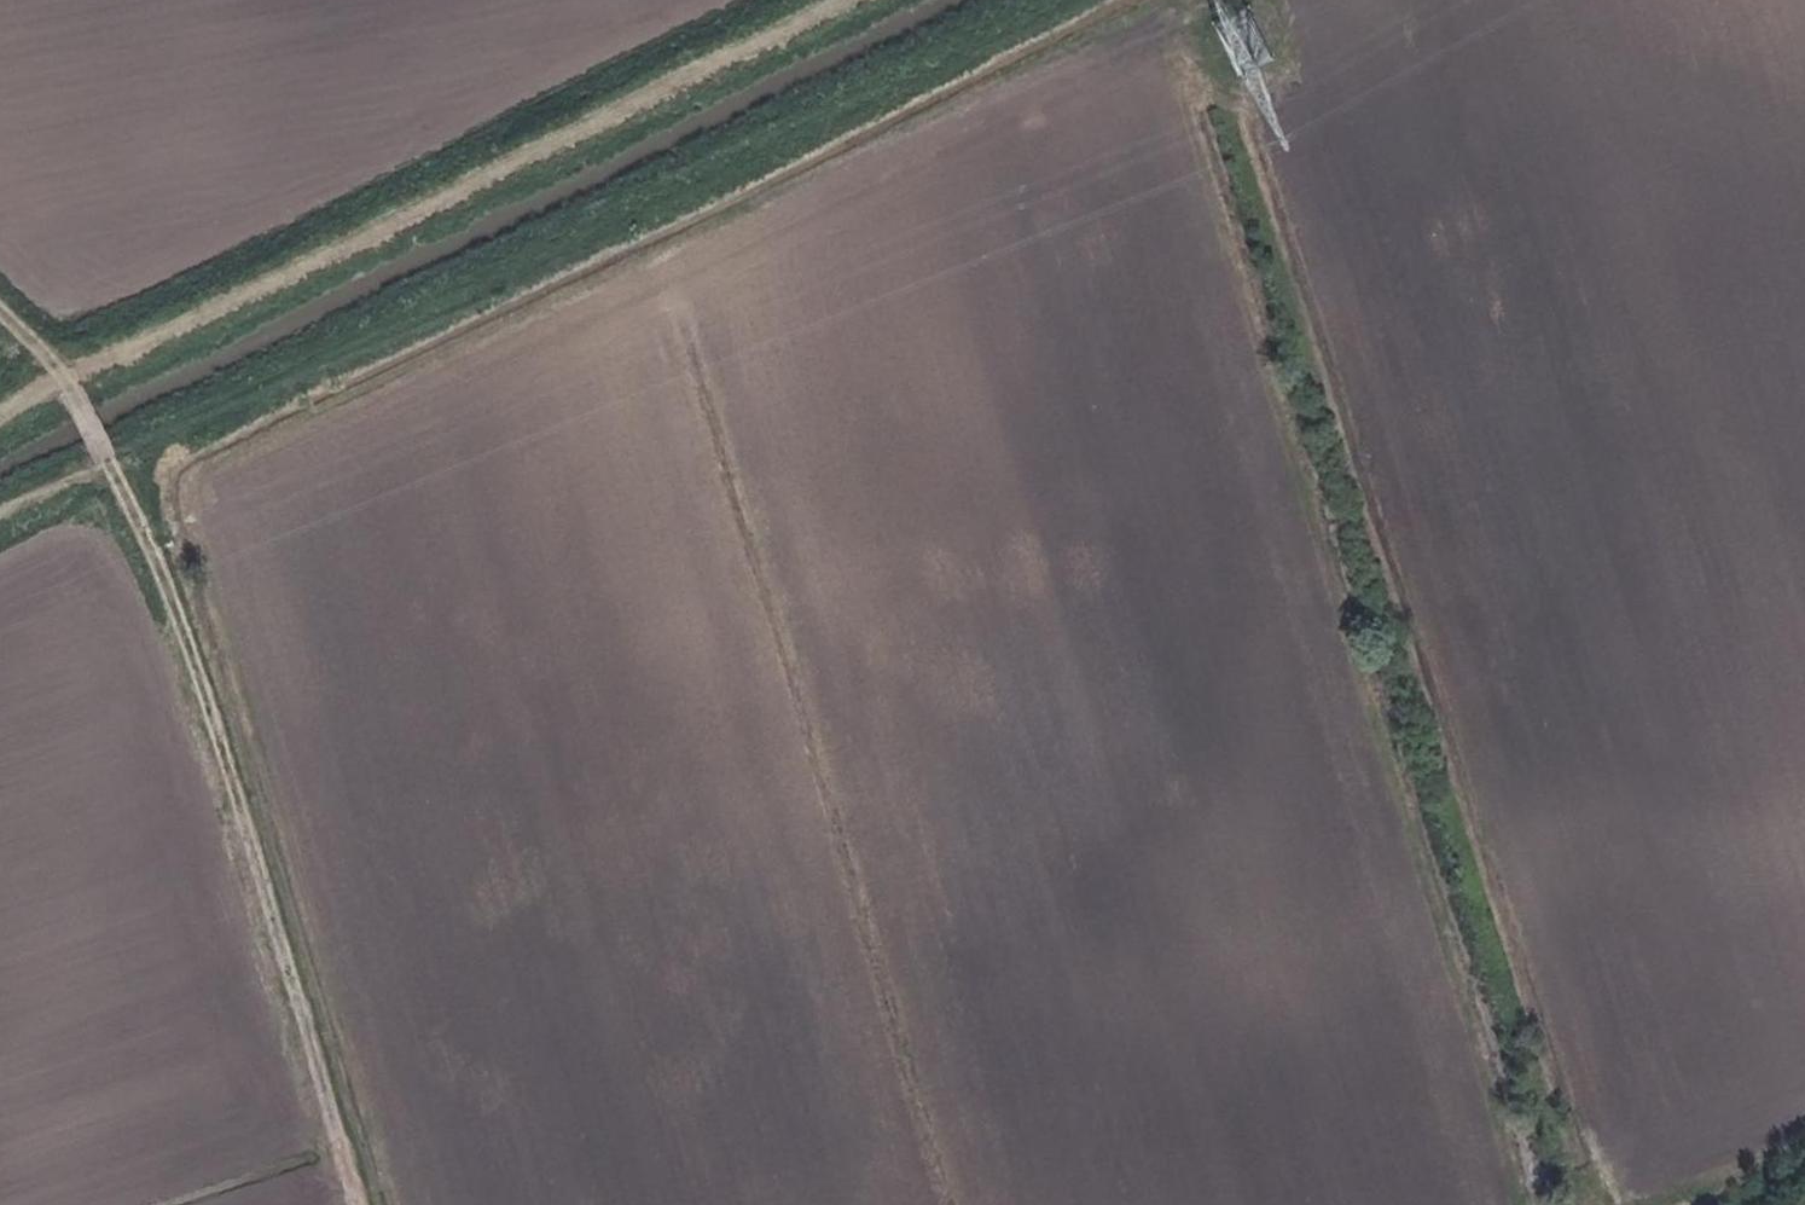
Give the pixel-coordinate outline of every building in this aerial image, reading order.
[(1062,9),(1079,0),(1048,0),(1054,13),(1062,9)]
